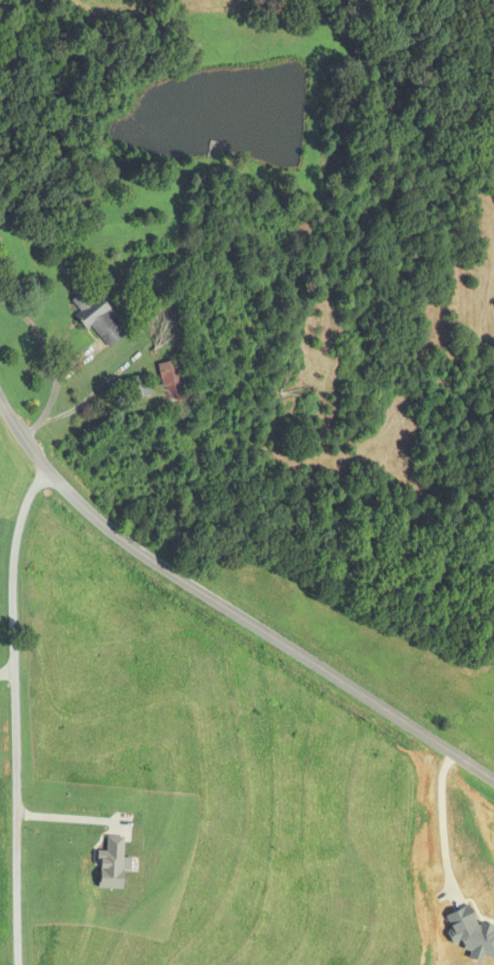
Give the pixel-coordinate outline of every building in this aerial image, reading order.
[(92,327),(109,349),(127,335),(99,298),(94,301),(86,291),(70,303),(89,329),(92,327)] [(158,365),(166,403),(189,398),(180,360),(158,365)]
